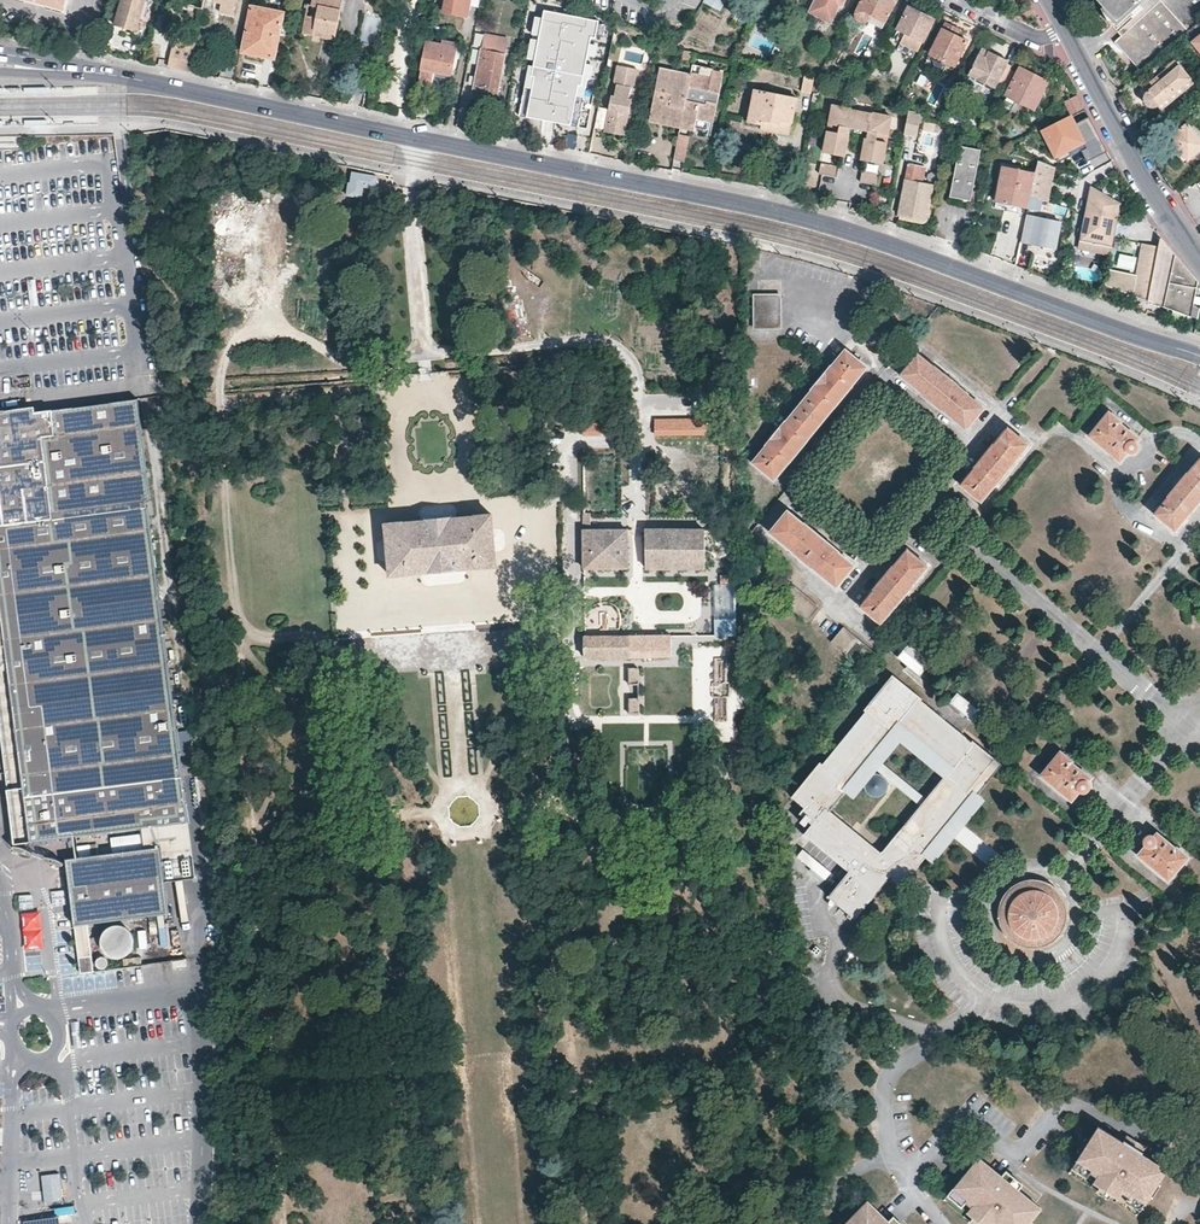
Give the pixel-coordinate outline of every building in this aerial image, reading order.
[(49,5),(49,4),(64,8),(63,10),(65,11),(68,0),(32,0),(49,5)] [(143,0),(121,0),(115,25),(131,29),(133,19),(138,20),(143,0)] [(222,6),(221,10),(233,13),(236,0),(223,0),(222,6)] [(342,0),(312,0),(310,6),(312,6),(310,16),(305,15),(301,33),(334,40),(342,0)] [(443,12),(466,17),(469,0),(445,0),(443,12)] [(575,1),(570,0),(564,0),(562,6),(573,10),(575,1)] [(702,3),(716,10),(722,0),(704,0),(702,3)] [(839,4),(841,5),(843,0),(815,0),(810,10),(828,19),(835,3),(839,4)] [(895,0),(861,0),(855,12),(853,15),(853,16),(853,17),(854,18),(854,19),(855,20),(856,21),(858,22),(859,23),(861,23),(863,23),(865,23),(865,22),(866,22),(866,21),(867,21),(881,27),(895,0)] [(1116,21),(1128,11),(1140,0),(1097,0),(1116,21)] [(1162,2),(1161,1),(1126,32),(1116,42),(1132,60),(1142,72),(1176,42),(1199,20),(1199,0),(1165,0),(1162,2)] [(1128,11),(1116,21),(1126,32),(1161,1),(1162,2),(1165,0),(1140,0),(1128,11)] [(831,20),(839,4),(835,3),(828,19),(831,20)] [(918,52),(933,19),(918,13),(920,9),(909,5),(897,29),(905,33),(900,43),(918,52)] [(274,58),(283,13),(252,6),(249,19),(253,19),(252,28),(247,27),(242,52),(274,58)] [(616,19),(614,27),(644,40),(647,35),(616,19)] [(948,78),(967,41),(957,36),(959,31),(959,30),(959,29),(958,29),(945,22),(924,66),(948,78)] [(496,98),(508,38),(484,34),(471,97),(485,100),(486,96),(496,98)] [(1192,44),(1199,54),(1199,37),(1192,44)] [(449,75),(452,57),(457,58),(459,48),(455,48),(456,43),(441,40),(440,45),(425,43),(420,70),(418,82),(432,85),(435,72),(449,75)] [(994,88),(1007,62),(988,52),(986,56),(979,52),(968,75),(994,88)] [(1152,116),(1157,127),(1175,113),(1169,104),(1194,83),(1175,61),(1165,68),(1167,69),(1144,88),(1146,93),(1144,97),(1145,102),(1149,105),(1154,105),(1156,105),(1160,109),(1152,116)] [(604,132),(623,136),(631,99),(629,96),(631,86),(635,85),(638,69),(617,65),(614,81),(617,84),(614,96),(611,96),(604,132)] [(593,78),(525,66),(516,114),(584,126),(593,78)] [(692,68),(691,74),(710,78),(712,72),(692,68)] [(1006,98),(1012,101),(1032,111),(1048,82),(1020,69),(1006,98)] [(710,78),(691,74),(690,79),(681,124),(694,127),(697,115),(714,118),(722,75),(712,72),(710,78)] [(681,124),(690,79),(659,73),(650,117),(681,124)] [(811,93),(814,77),(804,75),(801,91),(811,93)] [(791,123),(796,99),(755,91),(749,121),(761,124),(762,120),(778,124),(778,120),(791,123)] [(1070,113),(1083,107),(1077,94),(1064,100),(1070,113)] [(862,111),(852,109),(852,107),(832,103),(827,124),(840,127),(839,134),(827,131),(823,152),(845,156),(849,136),(847,136),(849,127),(858,129),(862,111)] [(893,116),(873,111),(872,113),(862,111),(858,129),(869,131),(867,139),(865,139),(861,159),(883,164),(887,143),(875,141),(876,134),(889,136),(893,116)] [(908,112),(904,134),(916,136),(920,117),(915,116),(915,113),(908,112)] [(1083,142),(1069,115),(1041,129),(1058,162),(1071,155),(1068,150),(1083,142)] [(1199,151),(1199,138),(1187,123),(1161,145),(1167,152),(1175,146),(1188,161),(1199,151)] [(689,137),(679,135),(674,160),(683,163),(689,137)] [(1086,148),(1083,142),(1068,150),(1071,155),(1086,148)] [(971,198),(979,153),(959,149),(950,193),(971,198)] [(1053,167),(1038,161),(1035,173),(1030,198),(1037,199),(1042,200),(1047,201),(1053,167)] [(840,166),(821,162),(819,174),(837,177),(840,166)] [(926,221),(933,186),(921,183),(923,175),(919,174),(920,167),(908,164),(898,215),(926,221)] [(1030,198),(1035,173),(1003,166),(995,203),(1027,209),(1028,207),(1030,198)] [(881,174),(862,171),(860,182),(878,186),(881,174)] [(377,176),(352,172),(350,183),(348,183),(346,194),(361,197),(363,185),(375,187),(377,176)] [(1112,247),(1121,203),(1091,187),(1080,240),(1112,247)] [(1037,199),(1030,198),(1028,207),(1035,208),(1037,199)] [(1060,223),(1026,215),(1021,242),(1039,246),(1039,249),(1054,252),(1060,223)] [(1158,252),(1148,299),(1181,311),(1179,320),(1189,324),(1199,282),(1193,275),(1167,245),(1161,237),(1159,246),(1158,252)] [(1144,243),(1137,274),(1108,266),(1104,283),(1148,299),(1158,252),(1159,246),(1144,243)] [(760,252),(744,251),(744,269),(759,269),(760,252)] [(780,294),(754,294),(754,327),(780,328),(780,294)] [(866,367),(846,350),(753,461),(773,478),(866,367)] [(917,353),(900,373),(966,428),(983,407),(917,353)] [(197,866),(133,400),(0,417),(0,711),(1,717),(4,737),(6,752),(12,796),(17,843),(34,841),(144,828),(145,835),(147,849),(113,853),(66,858),(78,941),(80,955),(80,957),(94,956),(90,924),(149,916),(165,914),(171,914),(167,880),(165,870),(197,866)] [(1108,412),(1088,436),(1118,461),(1127,451),(1128,453),(1130,453),(1131,453),(1132,453),(1133,452),(1134,451),(1135,450),(1136,448),(1136,447),(1136,446),(1135,443),(1134,442),(1137,439),(1119,423),(1121,422),(1108,412)] [(652,417),(652,435),(702,436),(702,418),(652,417)] [(601,432),(598,421),(581,425),(584,436),(601,432)] [(1007,426),(961,484),(980,499),(1026,442),(1007,426)] [(1153,513),(1174,530),(1199,499),(1199,469),(1194,464),(1153,513)] [(786,510),(769,531),(835,585),(852,565),(786,510)] [(491,514),(385,524),(390,576),(496,565),(491,514)] [(626,529),(583,529),(583,567),(627,567),(626,529)] [(704,529),(645,529),(646,567),(704,567),(704,529)] [(907,549),(859,605),(879,622),(927,565),(907,549)] [(736,618),(735,574),(719,574),(722,619),(736,618)] [(789,582),(777,596),(807,620),(819,606),(789,582)] [(842,626),(831,640),(860,665),(873,651),(842,626)] [(670,635),(613,635),(584,635),(584,643),(584,657),(670,656),(670,646),(670,635)] [(895,656),(918,675),(930,662),(906,643),(895,656)] [(638,668),(627,669),(627,683),(638,683),(638,668)] [(808,827),(805,834),(849,870),(830,896),(858,917),(891,878),(902,885),(912,872),(925,855),(934,863),(961,830),(986,798),(980,792),(1001,763),(894,675),(793,796),(805,807),(801,812),(806,815),(801,821),(808,827)] [(972,719),(980,709),(954,692),(947,703),(972,719)] [(638,697),(627,698),(627,713),(638,713),(638,697)] [(952,769),(895,723),(889,730),(890,731),(845,787),(847,789),(844,792),(852,799),(862,787),(862,783),(864,779),(866,776),(870,773),(873,773),(874,773),(876,770),(881,774),(883,776),(894,785),(897,787),(920,806),(925,799),(881,763),(899,742),(942,778),(944,776),(946,777),(952,769)] [(1060,751),(1040,775),(1071,800),(1078,790),(1082,792),(1083,792),(1085,791),(1087,789),(1088,788),(1088,785),(1086,781),(1089,778),(1070,763),(1072,761),(1060,751)] [(877,773),(874,773),(873,773),(870,773),(866,776),(864,779),(862,783),(862,787),(864,791),(865,792),(866,794),(869,796),(875,797),(880,796),(881,795),(883,793),(885,791),(886,787),(887,785),(886,782),(885,778),(883,776),(881,774),(877,773)] [(1175,848),(1156,833),(1153,836),(1152,835),(1147,835),(1144,838),(1143,839),(1143,841),(1143,843),(1145,846),(1138,855),(1169,880),(1189,856),(1176,846),(1175,848)] [(145,835),(112,839),(113,853),(147,849),(145,835)] [(801,848),(795,855),(823,879),(829,872),(801,848)] [(198,877),(197,866),(165,870),(167,880),(198,877)] [(1066,920),(1067,914),(1067,913),(1066,907),(1064,901),(1061,894),(1057,890),(1051,886),(1046,883),(1040,881),(1033,880),(1027,881),(1020,883),(1015,886),(1010,890),(1006,895),(1002,901),(1000,907),(1000,913),(1000,920),(1002,926),(1005,932),(1009,937),(1014,941),(1020,944),(1027,946),(1033,947),(1040,946),(1046,944),(1052,941),(1057,937),(1061,932),(1064,927),(1066,920)] [(20,894),(20,908),(33,907),(33,894),(20,894)] [(165,914),(149,916),(151,931),(166,929),(165,914)] [(112,923),(107,926),(104,930),(102,936),(102,941),(103,946),(107,951),(112,954),(117,956),(123,955),(129,953),(133,949),(136,944),(136,938),(135,932),(132,927),(128,924),(123,922),(117,921),(112,923)] [(73,956),(80,955),(78,941),(71,942),(73,956)] [(813,944),(809,949),(822,960),(826,955),(813,944)] [(107,966),(108,964),(109,962),(109,960),(108,958),(107,956),(105,955),(103,955),(101,955),(99,956),(98,957),(97,959),(96,961),(97,963),(98,965),(99,966),(101,967),(103,967),(105,967),(107,966)] [(174,967),(186,966),(185,958),(174,959),(174,967)] [(1133,1146),(1124,1141),(1123,1143),(1120,1141),(1122,1139),(1099,1125),(1091,1138),(1087,1136),(1082,1143),(1078,1150),(1082,1153),(1078,1158),(1092,1167),(1087,1175),(1101,1184),(1113,1191),(1127,1200),(1132,1191),(1146,1201),(1150,1195),(1153,1198),(1162,1183),(1158,1181),(1167,1167),(1145,1153),(1143,1156),(1141,1154),(1142,1152),(1133,1146)] [(1128,1134),(1124,1141),(1133,1146),(1137,1140),(1136,1139),(1128,1134)] [(1137,1140),(1133,1146),(1142,1152),(1146,1146),(1137,1140)] [(1002,1175),(1001,1177),(998,1175),(1000,1172),(980,1157),(970,1169),(967,1166),(961,1173),(956,1179),(959,1181),(955,1186),(968,1197),(962,1203),(975,1214),(987,1223),(988,1223),(1035,1223),(1036,1223),(1032,1219),(1042,1207),(1021,1190),(1019,1192),(1017,1190),(1019,1188),(1011,1181),(1002,1175)] [(1073,1166),(1087,1175),(1092,1167),(1078,1158),(1073,1166)] [(1007,1169),(1002,1175),(1011,1181),(1015,1175),(1011,1172),(1007,1169)] [(60,1173),(41,1175),(45,1204),(63,1202),(60,1173)] [(1015,1175),(1011,1181),(1019,1188),(1024,1182),(1015,1175)] [(1109,1197),(1113,1191),(1101,1184),(1097,1189),(1109,1197)] [(950,1193),(962,1203),(968,1197),(955,1186),(950,1193)] [(1141,1209),(1146,1201),(1132,1191),(1127,1200),(1141,1209)] [(844,1223),(894,1223),(890,1220),(888,1222),(885,1219),(887,1217),(869,1199),(857,1211),(854,1208),(848,1214),(843,1220),(845,1222),(844,1223)] [(987,1223),(975,1214),(970,1220),(976,1223),(987,1223)] [(890,1220),(894,1223),(899,1223),(902,1221),(898,1218),(895,1215),(890,1220)]
